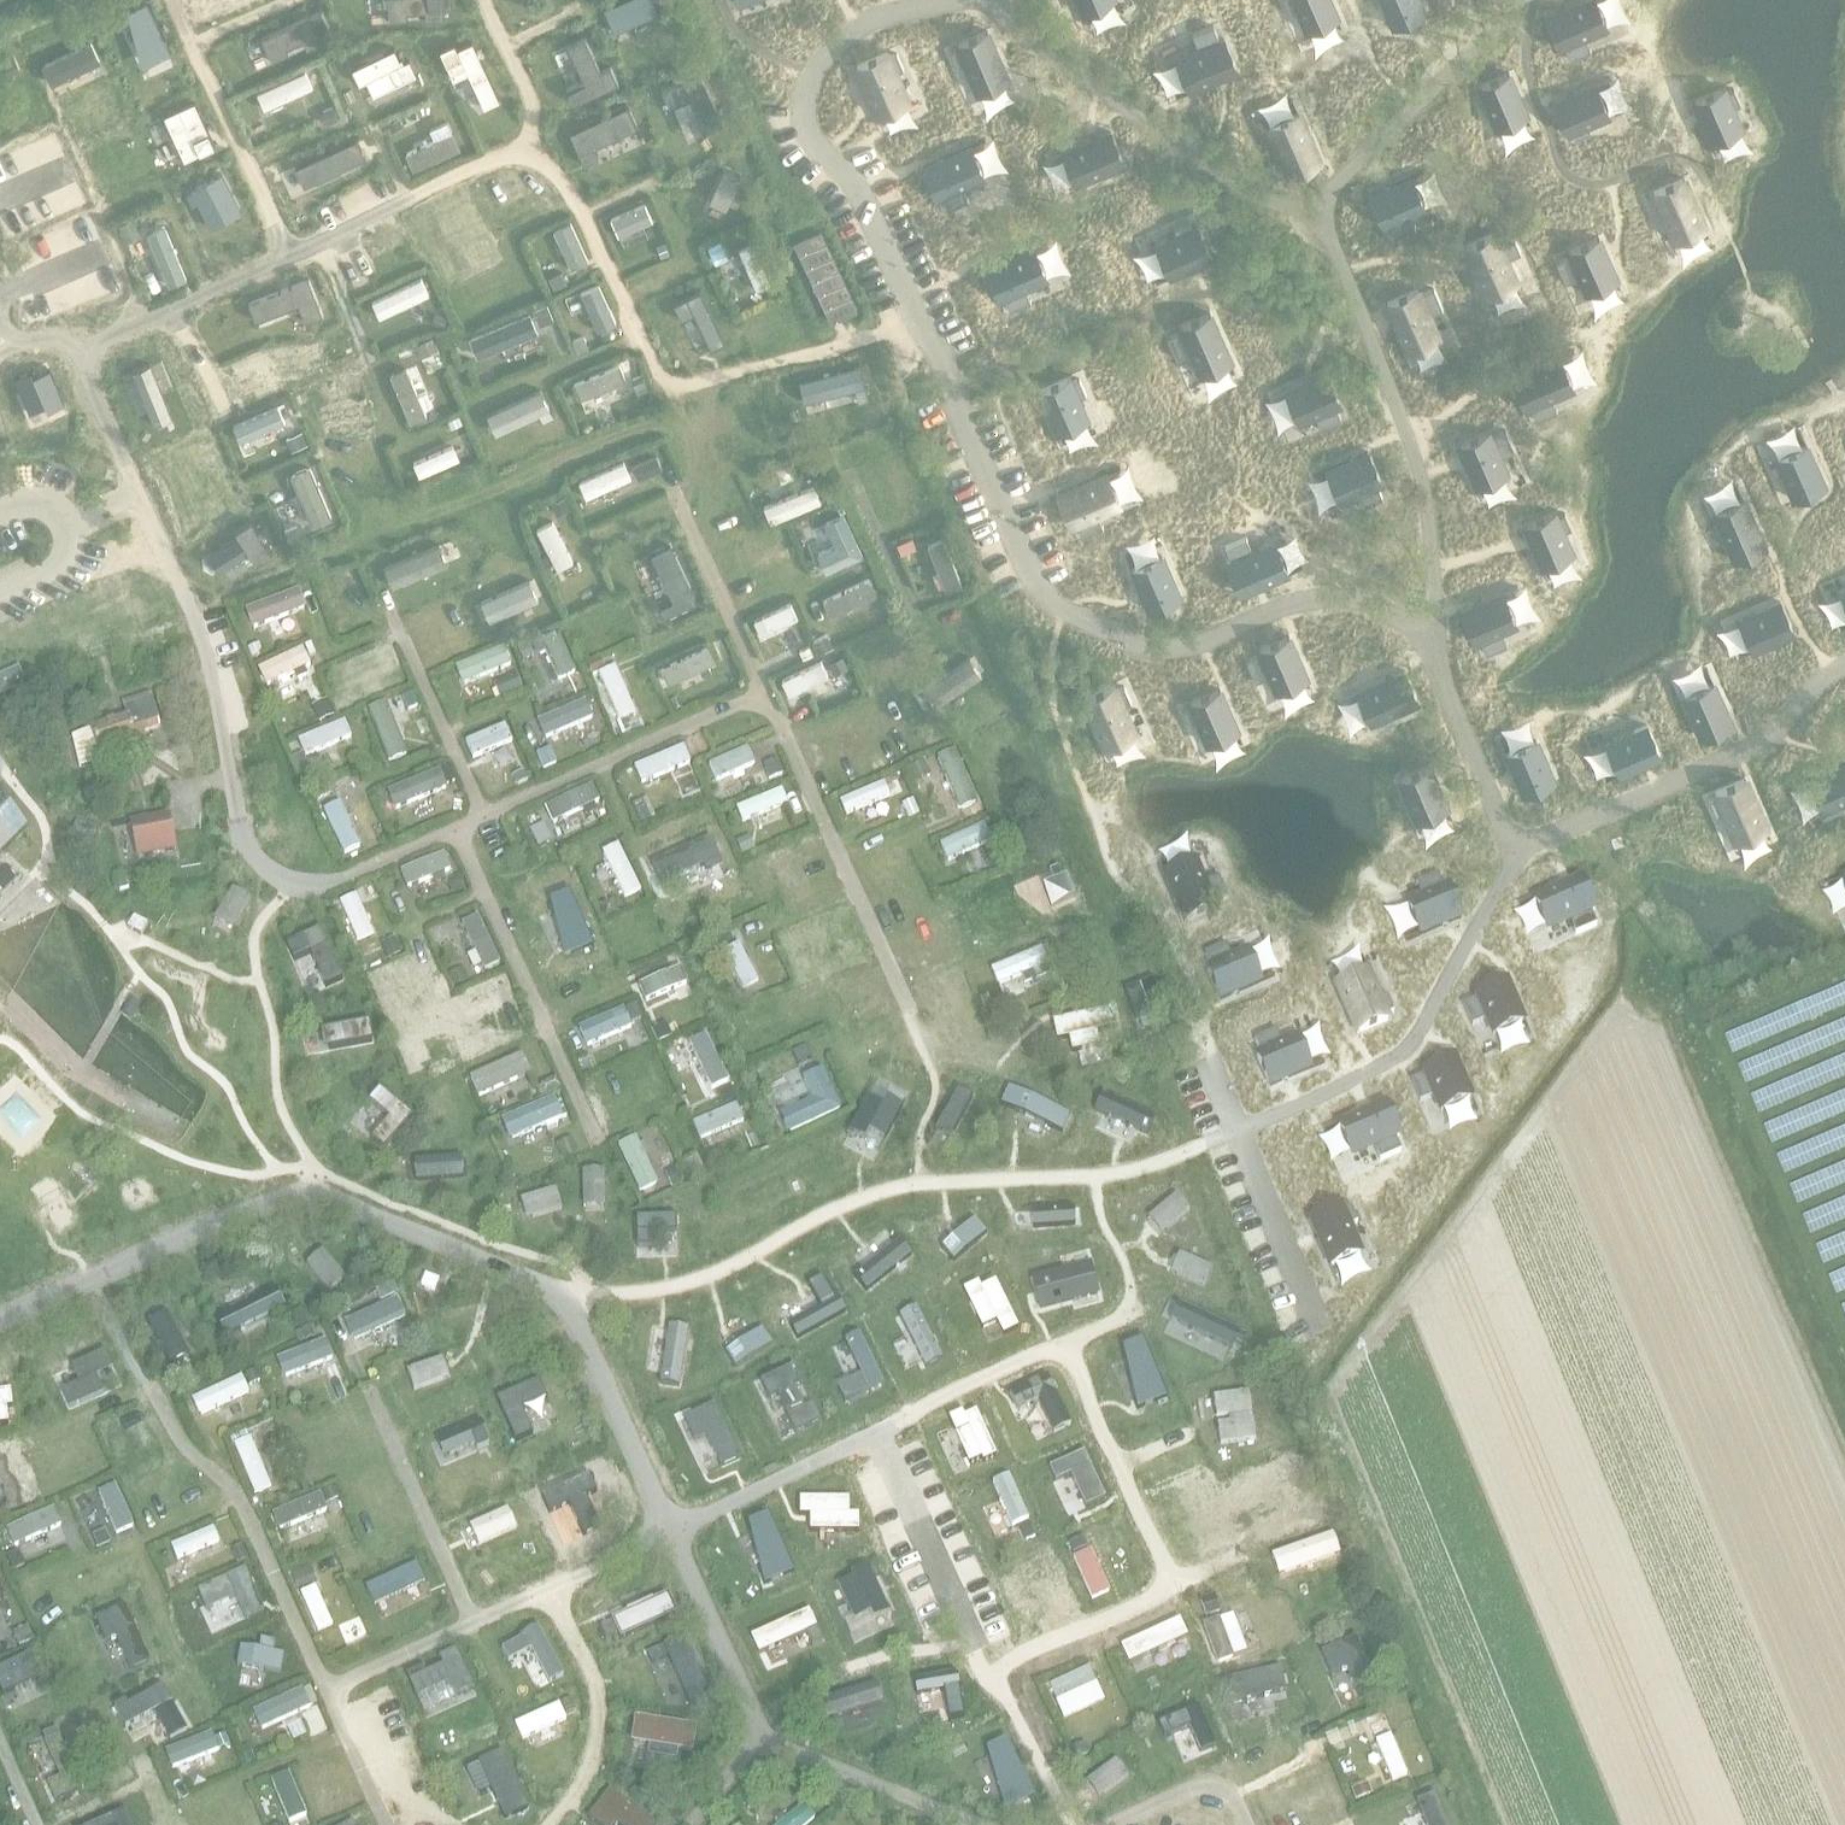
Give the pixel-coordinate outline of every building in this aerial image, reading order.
[(106,16),(114,32),(135,22),(139,30),(158,20),(148,0),(140,0),(106,16)] [(628,4),(647,45),(660,38),(642,0),(635,0),(628,4)] [(1083,11),(1107,0),(1078,0),(1083,11)] [(1289,11),(1297,8),(1306,28),(1337,15),(1330,0),(1284,0),(1289,11)] [(1393,25),(1424,11),(1419,0),(1382,0),(1393,25)] [(1545,14),(1559,45),(1563,43),(1569,58),(1590,49),(1584,34),(1606,25),(1595,0),(1579,0),(1545,14)] [(583,8),(539,27),(546,41),(589,22),(583,8)] [(1198,51),(1176,61),(1188,89),(1237,67),(1224,39),(1219,42),(1212,27),(1191,36),(1198,51)] [(957,47),(950,50),(957,66),(964,63),(976,88),(1007,75),(987,30),(956,44),(957,47)] [(568,84),(575,100),(620,80),(612,61),(601,66),(587,34),(569,42),(585,77),(568,84)] [(887,53),(855,67),(875,111),(907,97),(896,71),(903,68),(896,52),(889,56),(887,53)] [(659,64),(626,79),(633,94),(666,79),(659,64)] [(1509,72),(1478,85),(1496,126),(1526,113),(1509,72)] [(1595,82),(1554,100),(1567,131),(1571,129),(1575,137),(1591,130),(1587,122),(1608,113),(1595,82)] [(292,85),(258,99),(264,112),(278,106),(282,115),(292,111),(288,102),(298,98),(292,85)] [(1724,87),(1693,100),(1711,140),(1741,127),(1732,107),(1740,103),(1734,88),(1726,91),(1724,87)] [(628,104),(570,130),(584,161),(598,154),(594,144),(638,124),(628,104)] [(333,105),(318,112),(324,124),(339,117),(333,105)] [(691,112),(676,119),(698,164),(713,156),(691,112)] [(1298,115),(1269,129),(1288,173),(1318,160),(1298,115)] [(398,118),(387,123),(391,131),(402,126),(398,118)] [(435,137),(405,151),(413,167),(460,146),(447,119),(430,127),(435,137)] [(1108,130),(1061,151),(1075,182),(1122,161),(1108,130)] [(972,143),(922,165),(936,196),(940,194),(946,208),(968,198),(962,185),(985,174),(972,143)] [(1411,176),(1370,193),(1383,224),(1388,222),(1394,236),(1415,227),(1409,213),(1424,206),(1411,176)] [(1684,177),(1653,190),(1674,238),(1704,224),(1684,177)] [(724,183),(681,202),(687,216),(730,196),(724,183)] [(97,203),(53,222),(61,240),(105,221),(97,203)] [(466,204),(449,212),(470,257),(487,249),(466,204)] [(133,220),(120,226),(126,241),(139,235),(133,220)] [(1176,236),(1156,245),(1169,274),(1210,256),(1197,227),(1191,229),(1188,222),(1173,228),(1176,236)] [(569,224),(537,238),(542,250),(574,237),(569,224)] [(1495,232),(1465,246),(1485,293),(1515,280),(1506,258),(1520,251),(1511,230),(1497,237),(1495,232)] [(139,237),(126,242),(147,291),(160,285),(139,237)] [(1570,254),(1555,260),(1565,281),(1579,275),(1586,291),(1616,277),(1599,237),(1568,250),(1570,254)] [(721,241),(708,247),(717,264),(729,258),(721,241)] [(665,242),(657,245),(661,257),(669,253),(665,242)] [(753,245),(739,251),(756,292),(770,286),(753,245)] [(1034,245),(985,267),(999,297),(1003,296),(1009,309),(1030,300),(1024,286),(1048,276),(1034,245)] [(113,252),(64,274),(74,297),(123,275),(113,252)] [(561,271),(548,277),(553,288),(566,282),(561,271)] [(303,273),(258,294),(265,309),(309,288),(303,273)] [(427,294),(421,280),(378,300),(385,313),(427,294)] [(1417,289),(1387,302),(1407,349),(1438,336),(1428,314),(1443,308),(1434,287),(1419,293),(1417,289)] [(546,304),(533,309),(539,325),(552,320),(546,304)] [(1181,330),(1167,336),(1175,356),(1190,350),(1199,372),(1229,359),(1208,312),(1179,325),(1181,330)] [(436,315),(433,323),(443,327),(447,319),(436,315)] [(530,315),(470,340),(478,359),(538,334),(530,315)] [(329,336),(324,322),(289,338),(295,351),(329,336)] [(582,336),(571,340),(575,352),(587,347),(582,336)] [(433,338),(416,345),(422,358),(438,351),(433,338)] [(861,342),(811,362),(818,379),(868,359),(861,342)] [(252,357),(210,376),(217,392),(259,373),(252,357)] [(1552,358),(1511,376),(1525,407),(1529,405),(1536,419),(1557,410),(1550,395),(1566,389),(1552,358)] [(620,366),(575,385),(581,401),(626,382),(620,366)] [(408,370),(391,377),(411,424),(427,417),(408,370)] [(1326,371),(1285,389),(1299,420),(1314,413),(1320,428),(1342,418),(1335,403),(1339,402),(1326,371)] [(356,372),(319,389),(326,403),(363,386),(356,372)] [(1070,374),(1038,388),(1056,428),(1088,414),(1080,396),(1085,393),(1078,378),(1073,380),(1070,374)] [(642,375),(632,379),(637,394),(648,389),(642,375)] [(524,388),(510,393),(526,433),(540,427),(524,388)] [(275,401),(229,421),(239,444),(285,424),(275,401)] [(458,416),(447,421),(451,429),(462,424),(458,416)] [(1489,430),(1458,443),(1476,484),(1507,471),(1500,456),(1514,449),(1505,428),(1490,434),(1489,430)] [(302,432),(286,438),(291,451),(307,444),(302,432)] [(1797,435),(1790,438),(1794,447),(1801,444),(1797,435)] [(1806,444),(1776,457),(1794,498),(1824,485),(1806,444)] [(454,447),(414,465),(419,479),(460,461),(459,458),(463,457),(459,449),(456,451),(454,447)] [(1367,450),(1327,468),(1340,498),(1355,491),(1361,506),(1383,497),(1376,482),(1381,480),(1367,450)] [(656,456),(632,467),(638,480),(662,469),(656,456)] [(625,464),(579,484),(586,500),(632,481),(625,464)] [(179,465),(163,472),(182,518),(198,511),(188,486),(194,483),(187,465),(180,468),(179,465)] [(310,468),(291,477),(314,528),(333,520),(310,468)] [(1104,469),(1054,491),(1070,528),(1080,524),(1084,533),(1103,525),(1099,516),(1120,507),(1104,469)] [(833,484),(822,489),(827,502),(838,497),(833,484)] [(816,488),(764,510),(771,526),(823,504),(816,488)] [(563,497),(549,504),(555,516),(570,509),(563,497)] [(1744,498),(1713,512),(1734,559),(1764,546),(1744,498)] [(1554,511),(1524,524),(1542,565),(1572,552),(1563,531),(1571,527),(1564,511),(1556,515),(1554,511)] [(810,518),(794,525),(816,575),(832,568),(810,518)] [(300,523),(284,530),(289,543),(306,536),(300,523)] [(553,523),(537,532),(558,572),(574,563),(553,523)] [(1246,535),(1225,545),(1231,559),(1227,561),(1240,592),(1287,571),(1274,540),(1252,550),(1246,535)] [(911,538),(896,544),(900,554),(915,548),(911,538)] [(945,540),(929,547),(948,594),(964,588),(945,540)] [(1162,555),(1126,570),(1143,611),(1179,596),(1162,555)] [(535,579),(490,600),(497,617),(543,595),(535,579)] [(871,580),(825,604),(833,620),(879,597),(871,580)] [(667,581),(651,589),(670,631),(687,624),(667,581)] [(1503,592),(1462,609),(1475,640),(1479,638),(1486,652),(1507,643),(1501,629),(1516,622),(1503,592)] [(298,594),(245,615),(253,634),(306,613),(298,594)] [(1780,601),(1739,619),(1752,649),(1793,631),(1780,601)] [(791,605),(754,622),(761,638),(798,620),(791,605)] [(970,609),(955,615),(970,653),(985,647),(970,609)] [(895,629),(858,647),(867,664),(903,645),(895,629)] [(555,631),(537,639),(559,684),(576,676),(555,631)] [(826,633),(810,640),(811,643),(815,652),(831,645),(826,633)] [(1260,652),(1246,658),(1255,680),(1269,673),(1276,689),(1307,675),(1289,634),(1258,648),(1260,652)] [(525,642),(516,647),(522,661),(532,656),(525,642)] [(811,643),(799,648),(803,657),(815,652),(811,643)] [(258,644),(247,649),(250,657),(262,652),(258,644)] [(708,648),(662,670),(669,686),(700,671),(703,678),(712,674),(709,667),(716,664),(708,648)] [(511,669),(503,651),(455,672),(463,690),(511,669)] [(302,652),(258,673),(266,691),(311,670),(302,652)] [(841,656),(828,662),(833,673),(846,666),(841,656)] [(601,660),(588,666),(593,677),(606,671),(601,660)] [(0,674),(0,694),(24,683),(17,667),(0,674)] [(1404,669),(1357,690),(1370,720),(1418,699),(1404,669)] [(616,670),(599,677),(619,724),(636,717),(625,691),(629,689),(625,680),(621,682),(616,670)] [(516,675),(505,680),(511,694),(522,689),(516,675)] [(1713,682),(1683,695),(1701,736),(1731,723),(1713,682)] [(1114,684),(1084,697),(1104,744),(1134,731),(1123,704),(1131,700),(1124,685),(1116,688),(1114,684)] [(1191,705),(1183,708),(1190,724),(1198,721),(1207,741),(1238,728),(1220,687),(1189,701),(1191,705)] [(143,729),(159,724),(151,698),(150,692),(123,700),(128,716),(92,726),(100,755),(138,744),(137,741),(146,739),(143,729)] [(413,693),(401,697),(407,711),(419,706),(413,693)] [(678,699),(669,703),(674,714),(683,710),(678,699)] [(326,701),(311,707),(318,724),(333,717),(326,701)] [(386,708),(369,714),(388,766),(406,760),(386,708)] [(578,709),(540,726),(547,741),(585,724),(578,709)] [(352,740),(345,722),(296,741),(303,759),(352,740)] [(1647,725),(1606,742),(1619,773),(1660,755),(1647,725)] [(1536,739),(1506,752),(1523,793),(1554,779),(1536,739)] [(485,748),(471,755),(491,797),(504,791),(496,772),(504,768),(497,751),(488,755),(485,748)] [(549,750),(536,756),(542,771),(556,765),(549,750)] [(685,751),(635,771),(642,787),(691,767),(685,751)] [(748,751),(710,768),(717,784),(755,767),(748,751)] [(958,755),(938,763),(959,814),(979,806),(958,755)] [(777,760),(763,765),(769,779),(783,774),(777,760)] [(923,761),(906,769),(912,783),(930,775),(923,761)] [(1809,778),(1823,808),(1844,799),(1844,802),(1844,762),(1809,778)] [(1429,764),(1399,777),(1416,818),(1447,805),(1429,764)] [(448,766),(438,770),(440,775),(444,786),(454,782),(448,766)] [(303,776),(302,784),(308,789),(315,786),(317,778),(311,773),(303,776)] [(440,775),(387,796),(394,814),(447,793),(444,786),(440,775)] [(1717,796),(1708,799),(1715,815),(1724,811),(1736,839),(1766,826),(1745,778),(1715,791),(1717,796)] [(325,785),(308,793),(312,802),(329,794),(325,785)] [(891,800),(885,786),(840,805),(847,819),(891,800)] [(592,789),(545,812),(553,827),(599,805),(592,789)] [(782,793),(737,811),(743,825),(788,807),(782,793)] [(27,826),(0,799),(0,854),(27,826)] [(645,800),(632,805),(640,824),(653,819),(645,800)] [(912,800),(901,805),(908,819),(919,814),(912,800)] [(340,806),(323,814),(344,858),(361,850),(347,819),(353,816),(350,810),(343,813),(340,806)] [(131,822),(136,852),(177,844),(170,814),(131,822)] [(705,816),(659,836),(666,852),(712,833),(705,816)] [(543,824),(528,831),(536,848),(551,841),(543,824)] [(985,827),(940,848),(948,866),(970,856),(974,864),(982,860),(978,852),(994,845),(985,827)] [(747,835),(735,841),(741,855),(753,849),(747,835)] [(619,848),(602,856),(615,881),(609,883),(614,892),(619,890),(626,903),(642,895),(619,848)] [(996,848),(981,855),(988,870),(1003,863),(996,848)] [(1038,857),(969,885),(977,905),(990,901),(995,912),(1010,906),(1006,894),(1047,878),(1038,857)] [(444,858),(401,875),(407,892),(451,874),(444,858)] [(1194,861),(1164,875),(1184,922),(1215,909),(1213,905),(1228,898),(1218,877),(1204,883),(1194,861)] [(1422,898),(1407,905),(1420,936),(1461,918),(1448,887),(1444,889),(1437,875),(1416,884),(1422,898)] [(460,877),(448,881),(453,896),(466,891),(460,877)] [(1581,879),(1534,899),(1547,930),(1569,920),(1575,935),(1596,925),(1590,911),(1594,909),(1581,879)] [(579,885),(533,906),(539,919),(585,898),(579,885)] [(356,899),(340,906),(358,946),(374,939),(356,899)] [(612,900),(599,905),(604,918),(617,912),(612,900)] [(479,920),(462,928),(475,956),(467,960),(473,973),(481,970),(484,975),(500,968),(479,920)] [(330,934),(290,950),(296,964),(319,954),(322,960),(332,956),(329,950),(336,948),(330,934)] [(397,941),(384,947),(389,960),(403,954),(397,941)] [(1225,944),(1204,954),(1211,968),(1206,970),(1219,1000),(1260,983),(1247,952),(1232,959),(1225,944)] [(740,948),(724,955),(743,994),(759,987),(740,948)] [(1044,952),(992,973),(998,990),(1050,969),(1044,952)] [(462,970),(448,976),(453,988),(467,982),(462,970)] [(681,972),(640,990),(647,1005),(688,988),(681,972)] [(1367,973),(1337,986),(1357,1034),(1387,1021),(1386,1016),(1394,1013),(1387,997),(1379,1001),(1367,973)] [(511,994),(505,980),(466,997),(472,1012),(511,994)] [(1477,999),(1463,1005),(1472,1026),(1486,1020),(1493,1035),(1524,1022),(1506,981),(1475,994),(1477,999)] [(350,989),(310,1006),(316,1021),(356,1004),(350,989)] [(634,1006),(624,1011),(630,1026),(641,1021),(634,1006)] [(665,1024),(649,1030),(655,1042),(670,1036),(665,1024)] [(1275,1031),(1254,1040),(1261,1054),(1256,1056),(1269,1087),(1310,1069),(1297,1038),(1282,1045),(1275,1031)] [(779,1072),(802,1122),(819,1114),(797,1066),(793,1068),(778,1034),(760,1042),(775,1074),(779,1072)] [(706,1037),(689,1046),(713,1093),(730,1085),(706,1037)] [(804,1047),(791,1053),(796,1066),(810,1059),(804,1047)] [(1425,1075),(1410,1081),(1420,1102),(1434,1096),(1441,1111),(1471,1098),(1453,1057),(1423,1071),(1425,1075)] [(523,1058),(470,1082),(479,1101),(532,1078),(523,1058)] [(879,1076),(849,1131),(866,1138),(871,1131),(887,1139),(912,1093),(879,1076)] [(555,1077),(540,1083),(545,1094),(559,1088),(555,1077)] [(1070,1113),(1009,1084),(1001,1103),(1063,1131),(1070,1113)] [(732,1087),(717,1095),(723,1105),(737,1098),(732,1087)] [(958,1088),(940,1125),(955,1134),(975,1097),(958,1088)] [(1103,1092),(1097,1110),(1150,1134),(1156,1118),(1103,1092)] [(377,1095),(336,1112),(343,1128),(383,1111),(377,1095)] [(553,1102),(512,1121),(519,1137),(561,1118),(553,1102)] [(1386,1105),(1338,1126),(1351,1156),(1373,1147),(1380,1161),(1401,1152),(1395,1137),(1399,1136),(1386,1105)] [(737,1108),(693,1126),(700,1143),(744,1125),(737,1108)] [(570,1139),(557,1144),(562,1158),(576,1153),(570,1139)] [(637,1142),(619,1150),(640,1197),(658,1189),(644,1158),(648,1157),(644,1148),(640,1149),(637,1142)] [(459,1152),(445,1158),(468,1212),(482,1206),(469,1176),(480,1172),(477,1164),(466,1169),(459,1152)] [(697,1158),(682,1165),(688,1179),(703,1172),(697,1158)] [(676,1168),(664,1175),(672,1190),(684,1184),(676,1168)] [(596,1169),(574,1178),(589,1213),(602,1208),(595,1191),(603,1187),(596,1169)] [(536,1191),(522,1197),(540,1238),(554,1231),(536,1191)] [(1189,1208),(1176,1195),(1151,1217),(1164,1231),(1189,1208)] [(1341,1206),(1310,1219),(1330,1267),(1361,1254),(1349,1226),(1357,1223),(1351,1208),(1343,1211),(1341,1206)] [(1075,1207),(1033,1209),(1034,1228),(1076,1225),(1075,1207)] [(678,1214),(635,1215),(635,1247),(659,1248),(658,1231),(677,1232),(678,1214)] [(975,1218),(942,1246),(955,1262),(987,1234),(975,1218)] [(900,1238),(855,1274),(865,1291),(913,1254),(900,1238)] [(327,1249),(309,1263),(329,1290),(348,1276),(327,1249)] [(1215,1268),(1181,1253),(1170,1276),(1204,1289),(1215,1268)] [(1093,1262),(1033,1276),(1041,1308),(1100,1292),(1093,1262)] [(821,1305),(789,1321),(799,1338),(847,1312),(837,1294),(834,1299),(822,1277),(810,1284),(821,1305)] [(981,1286),(980,1280),(964,1288),(982,1327),(998,1320),(1004,1334),(1019,1327),(996,1280),(981,1286)] [(275,1281),(215,1313),(228,1336),(287,1304),(275,1281)] [(394,1282),(376,1290),(380,1300),(398,1292),(394,1282)] [(1182,1302),(1175,1321),(1238,1350),(1245,1333),(1182,1302)] [(397,1303),(348,1326),(356,1344),(387,1329),(389,1335),(397,1331),(395,1326),(405,1320),(397,1303)] [(918,1307),(901,1315),(926,1368),(945,1358),(918,1307)] [(169,1308),(147,1320),(170,1361),(192,1350),(169,1308)] [(311,1325),(296,1332),(300,1342),(315,1335),(311,1325)] [(688,1326),(669,1325),(660,1384),(679,1387),(688,1326)] [(762,1326),(727,1350),(734,1367),(773,1343),(762,1326)] [(859,1333),(846,1339),(863,1374),(839,1387),(846,1403),(885,1386),(859,1333)] [(1144,1338),(1124,1346),(1138,1409),(1167,1396),(1144,1338)] [(333,1361),(326,1344),(271,1367),(278,1384),(333,1361)] [(77,1345),(66,1349),(83,1389),(94,1385),(77,1345)] [(796,1366),(762,1382),(769,1397),(777,1394),(796,1434),(822,1421),(814,1404),(805,1409),(796,1386),(802,1384),(796,1366)] [(256,1370),(242,1376),(247,1386),(260,1380),(256,1370)] [(249,1397),(241,1381),(191,1405),(199,1421),(249,1397)] [(1251,1390),(1215,1395),(1220,1445),(1257,1439),(1251,1390)] [(717,1401),(685,1415),(695,1439),(707,1435),(722,1466),(741,1458),(717,1401)] [(963,1412),(950,1417),(969,1464),(982,1458),(984,1462),(997,1456),(976,1410),(966,1416),(963,1412)] [(475,1420),(426,1445),(434,1461),(436,1460),(483,1436),(475,1420)] [(112,1424),(99,1429),(115,1467),(128,1461),(112,1424)] [(146,1441),(144,1448),(147,1455),(159,1450),(154,1438),(146,1441)] [(251,1443),(234,1450),(256,1501),(272,1493),(251,1443)] [(1072,1474),(1086,1506),(1107,1498),(1084,1451),(1050,1469),(1056,1481),(1072,1474)] [(1009,1473),(993,1483),(1012,1526),(1029,1517),(1009,1473)] [(334,1488),(321,1494),(325,1502),(338,1496),(334,1488)] [(121,1497),(105,1503),(118,1540),(134,1534),(121,1497)] [(851,1497),(801,1498),(799,1513),(810,1515),(810,1531),(860,1532),(859,1515),(850,1514),(851,1497)] [(323,1498),(274,1519),(280,1534),(329,1513),(323,1498)] [(571,1508),(557,1515),(574,1551),(588,1545),(571,1508)] [(54,1514),(6,1534),(13,1552),(62,1532),(54,1514)] [(749,1522),(764,1585),(794,1572),(770,1514),(749,1522)] [(106,1531),(93,1536),(98,1548),(111,1543),(106,1531)] [(213,1533),(170,1551),(176,1564),(218,1547),(213,1533)] [(243,1546),(232,1551),(237,1563),(248,1558),(243,1546)] [(18,1550),(6,1556),(13,1570),(25,1564),(18,1550)] [(407,1561),(351,1584),(357,1598),(413,1576),(407,1561)] [(870,1561),(852,1570),(874,1619),(891,1613),(870,1561)] [(239,1580),(197,1599),(204,1613),(246,1594),(239,1580)] [(315,1591),(301,1598),(319,1638),(333,1631),(315,1591)] [(1213,1594),(1200,1599),(1207,1617),(1220,1611),(1213,1594)] [(809,1609),(750,1637),(759,1656),(818,1628),(809,1609)] [(1009,1615),(964,1632),(970,1646),(1014,1629),(1009,1615)] [(1220,1618),(1205,1623),(1219,1660),(1234,1655),(1220,1618)] [(1181,1619),(1122,1645),(1131,1664),(1189,1637),(1181,1619)] [(27,1628),(13,1634),(19,1647),(33,1641),(27,1628)] [(1358,1638),(1323,1652),(1331,1674),(1348,1668),(1359,1696),(1378,1689),(1358,1638)] [(944,1652),(904,1668),(910,1686),(951,1668),(944,1652)] [(0,1670),(0,1687),(34,1671),(27,1658),(0,1670)] [(1089,1668),(1049,1686),(1057,1701),(1095,1682),(1089,1668)] [(1226,1679),(1230,1702),(1288,1692),(1284,1669),(1226,1679)] [(63,1679),(50,1685),(55,1697),(69,1691),(63,1679)] [(878,1684),(817,1703),(824,1723),(885,1702),(878,1684)] [(308,1692),(252,1717),(259,1733),(315,1708),(308,1692)] [(570,1699),(560,1703),(565,1714),(575,1710),(570,1699)] [(558,1706),(514,1725),(521,1740),(564,1720),(558,1706)] [(1193,1709),(1160,1722),(1167,1737),(1189,1729),(1201,1752),(1210,1749),(1193,1709)] [(697,1726),(635,1717),(631,1743),(649,1746),(648,1756),(679,1760),(681,1751),(693,1753),(697,1726)] [(223,1736),(211,1741),(216,1751),(227,1747),(223,1736)] [(211,1739),(168,1756),(175,1773),(218,1756),(216,1751),(211,1741),(211,1739)] [(1393,1740),(1378,1746),(1395,1787),(1410,1780),(1393,1740)] [(251,1750),(242,1753),(246,1765),(255,1762),(251,1750)] [(1117,1759),(1087,1782),(1099,1799),(1129,1777),(1117,1759)] [(338,1762),(319,1770),(338,1815),(357,1807),(338,1762)] [(1327,1773),(1282,1793),(1281,1793),(1288,1809),(1334,1789),(1327,1773)] [(776,1777),(771,1793),(784,1798),(790,1781),(776,1777)] [(109,1785),(126,1824),(144,1824),(146,1824),(126,1778),(109,1785)] [(306,1821),(287,1778),(269,1787),(286,1824),(297,1824),(306,1821)] [(1370,1782),(1353,1789),(1357,1799),(1374,1792),(1370,1782)] [(670,1785),(659,1800),(671,1809),(682,1794),(670,1785)] [(607,1793),(589,1818),(600,1824),(614,1824),(615,1824),(616,1824),(653,1824),(607,1793)] [(1418,1802),(1428,1824),(1448,1824),(1436,1795),(1418,1802)] [(786,1824),(815,1824),(817,1823),(805,1809),(786,1824)] [(1207,1813),(1178,1824),(1212,1824),(1207,1813)]
